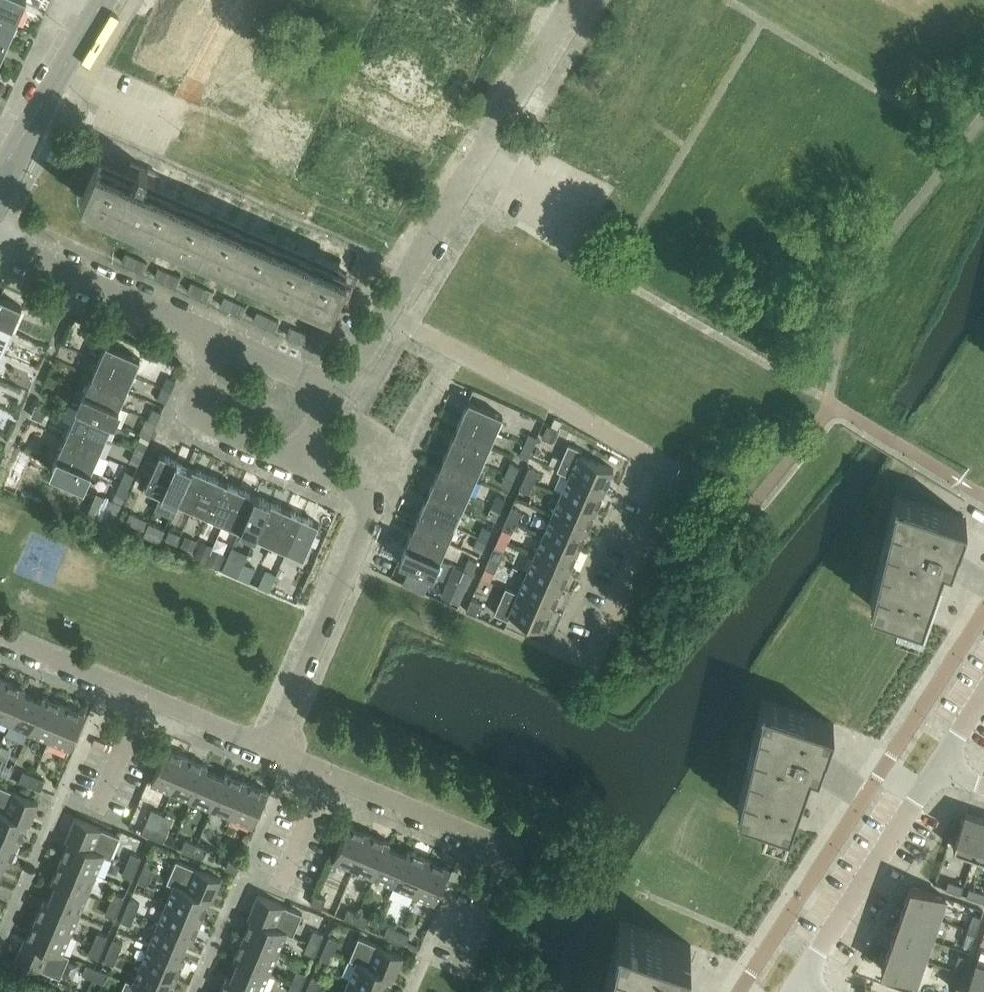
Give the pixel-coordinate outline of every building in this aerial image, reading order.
[(17,23),(27,0),(26,0),(0,0),(0,16),(17,23)] [(0,16),(0,42),(7,45),(17,23),(0,16)] [(131,162),(128,171),(125,176),(97,163),(82,198),(139,223),(332,307),(347,273),(152,187),(154,183),(156,183),(154,182),(158,174),(159,175),(160,174),(148,169),(131,162)] [(126,253),(122,261),(133,266),(137,258),(126,253)] [(148,263),(137,258),(133,266),(144,271),(148,263)] [(158,268),(155,276),(166,281),(169,272),(158,268)] [(181,277),(169,272),(166,281),(177,286),(181,277)] [(191,282),(188,290),(199,295),(202,287),(191,282)] [(214,292),(202,287),(199,295),(210,300),(214,292)] [(12,329),(22,307),(0,297),(0,324),(12,329)] [(224,297),(221,305),(232,310),(235,302),(224,297)] [(246,307),(235,302),(232,310),(243,315),(246,307)] [(257,311),(254,320),(265,325),(268,316),(257,311)] [(279,321),(268,316),(265,325),(276,329),(279,321)] [(0,324),(0,351),(2,352),(12,329),(0,324)] [(290,326),(286,334),(298,339),(301,331),(290,326)] [(312,336),(301,331),(298,339),(309,344),(312,336)] [(106,344),(99,360),(134,375),(141,358),(106,344)] [(99,360),(92,376),(127,390),(134,375),(99,360)] [(92,376),(86,391),(120,406),(127,390),(92,376)] [(168,376),(163,387),(171,391),(176,380),(168,376)] [(171,391),(163,387),(158,398),(166,402),(171,391)] [(129,410),(120,406),(86,391),(79,407),(113,422),(122,426),(129,410)] [(469,400),(462,417),(496,431),(503,415),(469,400)] [(79,407),(72,423),(106,438),(113,422),(79,407)] [(153,408),(149,419),(157,423),(162,412),(153,408)] [(462,417),(455,432),(489,447),(496,431),(462,417)] [(157,423),(149,419),(144,430),(152,434),(157,423)] [(72,423),(65,438),(99,454),(106,438),(72,423)] [(558,429),(548,425),(542,437),(552,442),(558,429)] [(455,432),(448,448),(482,463),(489,447),(455,432)] [(531,434),(526,444),(535,448),(539,438),(531,434)] [(65,438),(58,454),(92,469),(99,454),(65,438)] [(140,439),(135,450),(143,454),(148,443),(140,439)] [(521,456),(525,457),(530,459),(535,448),(526,444),(521,456)] [(569,444),(557,470),(570,475),(570,474),(605,490),(614,469),(581,454),(583,450),(569,444)] [(448,448),(441,464),(476,478),(482,463),(448,448)] [(143,454),(135,450),(130,461),(138,465),(143,454)] [(145,487),(162,494),(177,460),(160,453),(145,487)] [(85,486),(92,469),(58,454),(51,471),(85,486)] [(193,467),(177,460),(162,494),(178,501),(193,467)] [(512,463),(507,474),(515,477),(520,466),(512,463)] [(441,464),(435,479),(469,494),(476,478),(441,464)] [(208,474),(193,467),(178,501),(193,508),(208,474)] [(539,472),(529,467),(524,478),(534,482),(539,472)] [(126,471),(121,482),(129,485),(134,474),(126,471)] [(224,481),(208,474),(193,508),(209,515),(224,481)] [(515,477),(507,474),(502,485),(510,488),(515,477)] [(570,474),(570,475),(561,494),(596,509),(605,490),(570,474)] [(534,482),(524,478),(520,489),(530,493),(534,482)] [(435,479),(428,495),(462,510),(469,494),(435,479)] [(240,488),(224,481),(209,515),(225,522),(240,488)] [(129,485),(121,482),(116,493),(124,496),(129,485)] [(256,495),(240,488),(225,522),(241,529),(256,495)] [(498,494),(493,505),(501,508),(506,498),(498,494)] [(596,509),(561,494),(553,514),(587,529),(596,509)] [(967,519),(895,494),(894,496),(895,496),(885,538),(893,541),(885,559),(881,557),(876,581),(883,583),(875,601),(874,603),(899,612),(895,625),(918,633),(946,553),(953,556),(957,545),(956,545),(952,544),(954,539),(958,541),(959,541),(967,519)] [(272,502),(256,495),(241,529),(257,536),(272,502)] [(428,495),(420,512),(455,526),(462,510),(428,495)] [(287,509),(272,502),(257,536),(272,543),(287,509)] [(501,508),(493,505),(488,516),(496,520),(501,508)] [(522,511),(512,507),(507,518),(517,522),(522,511)] [(303,516),(287,509),(272,543),(288,550),(303,516)] [(420,512),(414,527),(448,542),(455,526),(420,512)] [(587,529),(553,514),(544,534),(579,549),(587,529)] [(319,523),(303,516),(288,550),(304,557),(319,523)] [(135,525),(146,530),(150,522),(139,517),(135,525)] [(517,522),(507,518),(502,529),(512,533),(517,522)] [(161,527),(150,522),(146,530),(157,535),(161,527)] [(484,526),(479,537),(487,540),(492,530),(484,526)] [(414,527),(407,543),(441,558),(448,542),(414,527)] [(170,531),(166,539),(177,544),(181,536),(170,531)] [(579,549),(544,534),(535,553),(570,569),(579,549)] [(487,540),(479,537),(474,548),(482,551),(487,540)] [(434,574),(441,558),(407,543),(400,559),(434,574)] [(504,551),(495,546),(490,557),(500,562),(504,551)] [(570,569),(535,553),(527,573),(561,588),(570,569)] [(500,562),(490,557),(485,568),(495,572),(500,562)] [(470,558),(465,569),(473,572),(478,561),(470,558)] [(460,603),(468,584),(473,574),(464,570),(460,580),(450,576),(441,594),(460,603)] [(527,573),(518,592),(518,593),(553,608),(561,588),(527,573)] [(553,608),(518,593),(518,592),(506,587),(495,613),(509,619),(511,615),(544,629),(553,608)] [(482,602),(472,598),(466,611),(476,615),(482,602)] [(5,679),(0,690),(0,719),(10,723),(23,692),(24,693),(26,688),(5,679)] [(41,700),(24,693),(23,692),(10,723),(30,731),(43,701),(41,700)] [(64,704),(45,696),(43,696),(41,700),(43,701),(30,731),(49,739),(64,704)] [(834,724),(763,699),(762,701),(763,702),(753,744),(760,746),(752,764),(748,763),(743,786),(751,788),(750,789),(742,806),(741,809),(767,817),(762,830),(785,838),(813,758),(821,761),(824,750),(823,750),(820,749),(821,745),(825,746),(826,747),(834,724)] [(85,713),(64,704),(49,739),(70,748),(85,713)] [(7,761),(13,749),(2,745),(0,751),(0,758),(7,761)] [(151,783),(172,791),(187,756),(166,748),(151,783)] [(208,765),(187,756),(172,791),(192,800),(205,769),(206,770),(208,765)] [(225,778),(224,777),(206,770),(205,769),(192,800),(212,808),(225,778)] [(24,771),(19,781),(30,785),(34,775),(24,771)] [(247,782),(227,773),(226,773),(224,777),(225,778),(212,808),(232,817),(247,782)] [(45,780),(34,775),(30,785),(41,790),(45,780)] [(268,790),(247,782),(232,817),(253,825),(268,790)] [(27,822),(27,823),(30,824),(39,802),(0,785),(0,810),(27,822)] [(19,842),(27,823),(27,822),(0,810),(0,834),(19,842)] [(966,812),(954,848),(975,855),(983,829),(983,819),(966,812)] [(76,817),(69,833),(66,840),(69,841),(70,839),(105,854),(104,855),(111,858),(120,836),(76,817)] [(146,823),(142,833),(153,837),(157,827),(146,823)] [(334,860),(355,868),(369,833),(348,825),(334,860)] [(168,832),(157,827),(153,837),(164,842),(168,832)] [(975,855),(983,858),(983,829),(975,855)] [(390,842),(369,833),(355,868),(374,877),(387,846),(389,847),(390,842)] [(0,834),(0,857),(6,860),(6,861),(10,863),(19,842),(0,834)] [(105,854),(70,839),(69,841),(61,859),(96,874),(104,855),(105,854)] [(186,840),(182,850),(192,854),(197,844),(186,840)] [(208,849),(197,844),(192,854),(204,859),(208,849)] [(406,854),(389,847),(387,846),(374,877),(394,885),(407,855),(406,854)] [(429,859),(409,850),(408,850),(406,854),(407,855),(394,885),(414,894),(429,859)] [(131,853),(127,864),(137,868),(141,857),(131,853)] [(230,858),(226,868),(237,873),(241,863),(230,858)] [(61,859),(53,879),(52,880),(57,882),(57,881),(88,894),(96,874),(61,859)] [(147,859),(142,870),(152,874),(157,864),(147,859)] [(450,867),(429,859),(414,894),(435,902),(450,867)] [(177,860),(168,881),(167,882),(174,885),(175,884),(210,899),(209,900),(212,901),(221,879),(177,860)] [(137,868),(127,864),(122,875),(132,879),(137,868)] [(152,874),(142,870),(138,881),(148,885),(152,874)] [(949,880),(946,889),(961,894),(964,886),(949,880)] [(57,881),(57,882),(49,900),(49,901),(80,914),(88,894),(57,881)] [(175,884),(174,885),(166,904),(201,919),(209,900),(210,899),(175,884)] [(946,897),(911,885),(904,906),(939,918),(946,897)] [(967,896),(982,901),(983,895),(983,892),(970,887),(967,896)] [(115,893),(110,903),(120,908),(125,897),(115,893)] [(326,899),(315,894),(311,904),(322,909),(326,899)] [(258,895),(252,910),(249,917),(252,918),(252,917),(287,931),(287,932),(293,935),(303,913),(258,895)] [(45,898),(36,919),(71,934),(80,914),(49,901),(49,900),(45,898)] [(130,899),(125,910),(135,914),(140,903),(130,899)] [(120,908),(110,903),(105,914),(115,918),(120,908)] [(201,919),(166,904),(158,924),(189,937),(188,938),(193,940),(201,919)] [(939,918),(904,906),(896,927),(932,939),(939,918)] [(349,908),(344,918),(355,923),(359,913),(349,908)] [(135,914),(125,910),(121,921),(131,925),(135,914)] [(370,918),(359,913),(355,923),(366,927),(370,918)] [(982,916),(973,914),(968,929),(976,932),(982,916)] [(252,917),(252,918),(244,937),(279,951),(287,932),(287,931),(252,917)] [(36,919),(28,938),(28,939),(63,954),(63,953),(71,934),(36,919)] [(668,985),(670,979),(677,982),(681,971),(677,970),(678,966),(683,968),(691,945),(619,920),(618,923),(619,923),(603,991),(665,991),(668,985)] [(189,937),(158,924),(150,944),(180,957),(181,956),(188,938),(189,937)] [(384,935),(395,940),(399,930),(388,925),(384,935)] [(932,939),(896,927),(889,947),(924,959),(932,939)] [(976,932),(968,929),(963,944),(971,947),(976,932)] [(314,930),(309,941),(319,945),(324,934),(314,930)] [(410,934),(399,930),(395,940),(406,944),(410,934)] [(98,932),(93,943),(103,947),(108,937),(98,932)] [(63,954),(28,939),(28,938),(25,937),(22,944),(16,959),(61,978),(70,956),(63,953),(63,954)] [(279,951),(244,937),(235,957),(239,959),(240,958),(270,971),(279,951)] [(329,937),(325,947),(335,952),(339,941),(329,937)] [(350,959),(357,962),(357,961),(392,976),(392,977),(394,978),(404,956),(359,937),(350,959)] [(113,939),(109,950),(119,954),(123,943),(113,939)] [(319,945),(309,941),(305,952),(315,956),(319,945)] [(103,947),(93,943),(89,954),(99,958),(103,947)] [(180,957),(150,944),(141,964),(176,978),(185,957),(181,956),(180,957)] [(335,952),(325,947),(320,958),(330,962),(335,952)] [(924,959),(889,947),(882,968),(917,981),(924,959)] [(119,954),(109,950),(104,961),(114,965),(119,954)] [(959,954),(954,969),(962,972),(967,957),(959,954)] [(239,959),(232,977),(231,978),(262,991),(270,971),(240,958),(239,959)] [(357,962),(349,981),(375,991),(385,991),(392,977),(392,976),(357,961),(357,962)] [(977,962),(966,991),(983,991),(983,965),(977,962)] [(93,979),(98,969),(87,964),(82,974),(93,979)] [(141,964),(133,982),(133,983),(153,991),(170,991),(176,978),(141,964)] [(104,983),(108,973),(98,969),(93,979),(104,983)] [(962,972),(954,969),(949,985),(957,988),(962,972)] [(297,970),(292,980),(302,985),(307,974),(297,970)] [(232,977),(227,975),(220,991),(261,991),(262,991),(231,978),(232,977)] [(313,976),(308,987),(318,991),(323,980),(313,976)] [(133,982),(126,979),(121,991),(153,991),(133,983),(133,982)] [(292,980),(288,991),(289,991),(299,991),(302,985),(292,980)] [(349,981),(344,991),(375,991),(349,981)]
